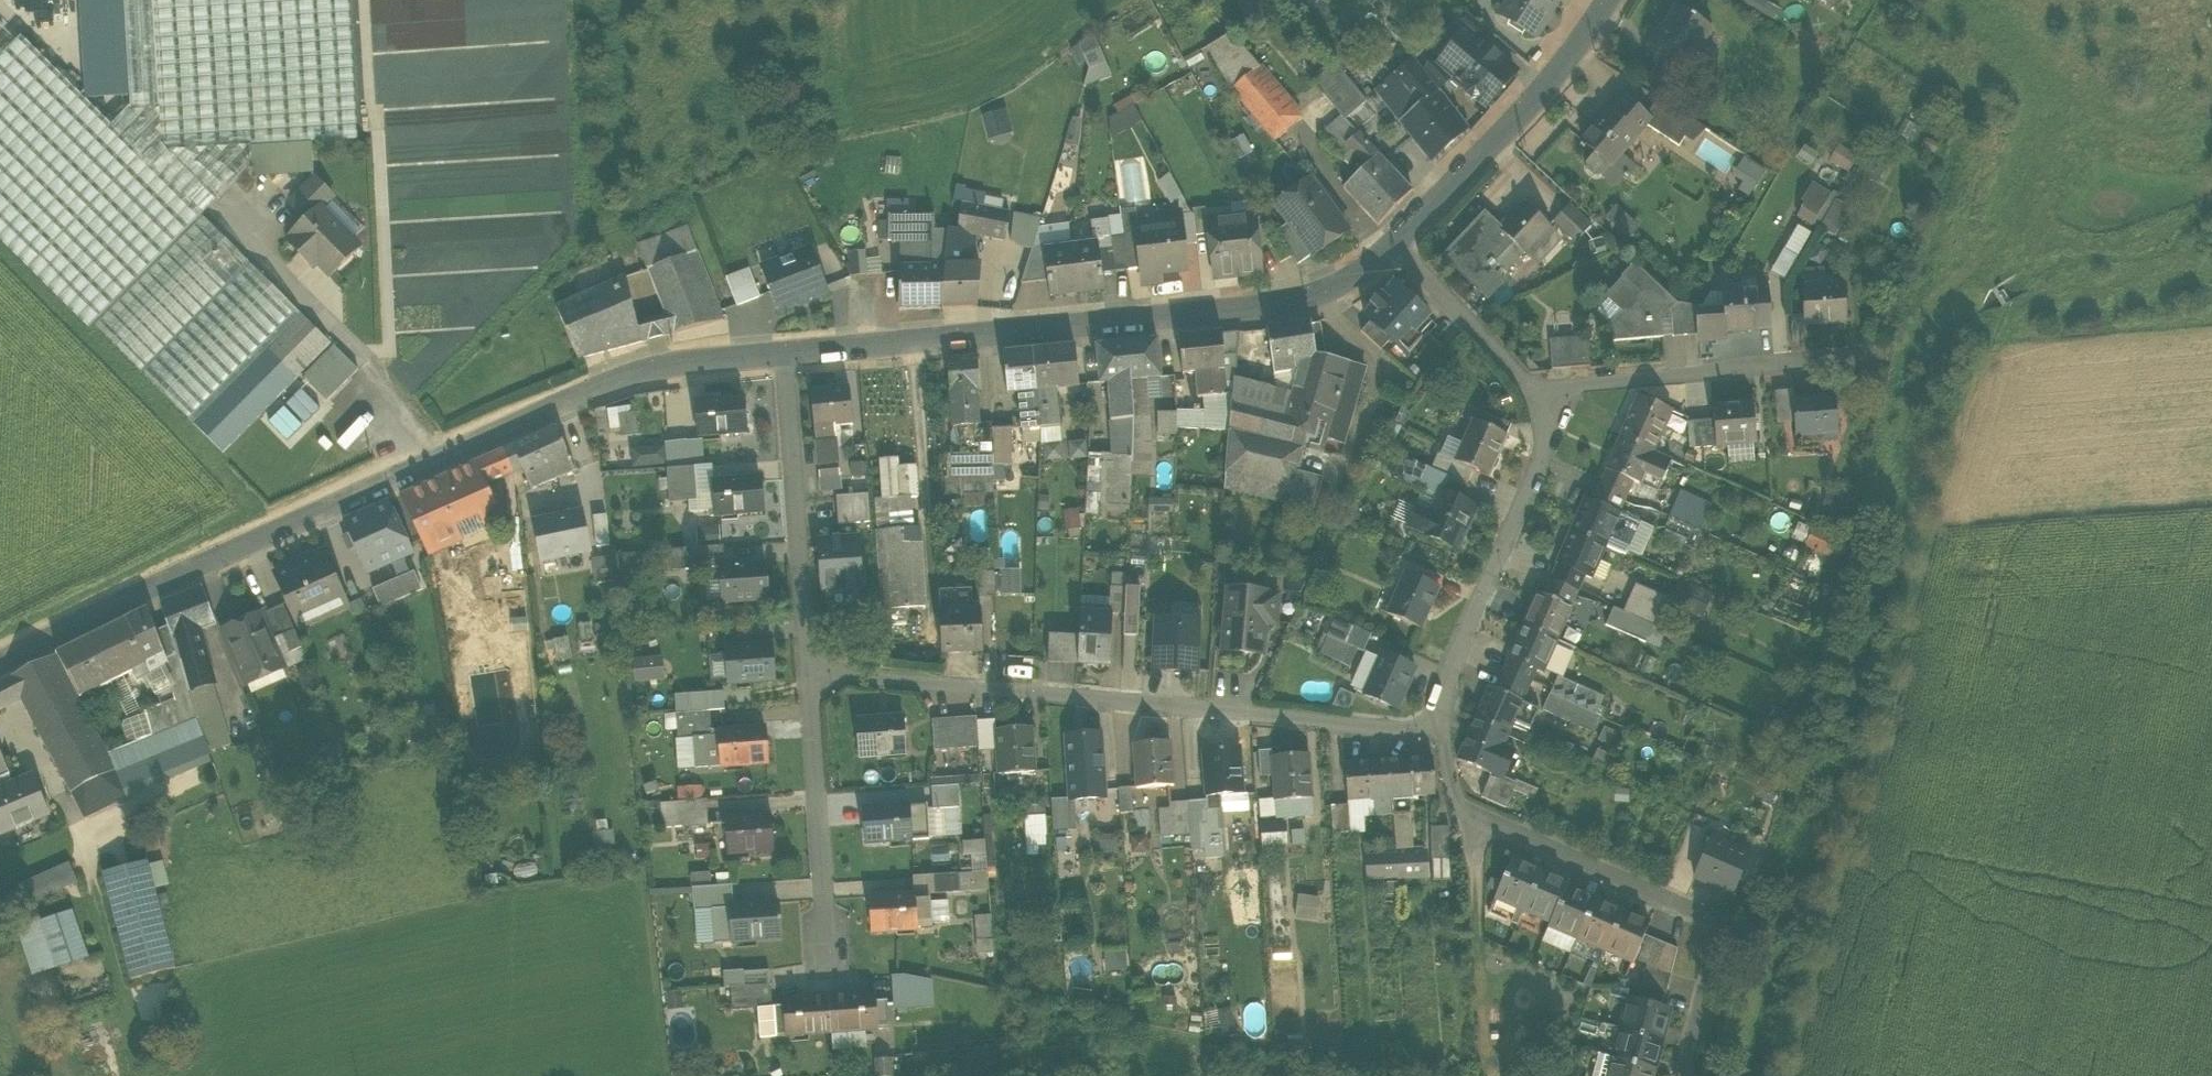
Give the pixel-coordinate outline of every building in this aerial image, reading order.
[(131,107),(131,112),(160,110),(154,0),(124,0),(131,107)] [(160,110),(163,153),(252,147),(313,144),(358,141),(349,0),(154,0),(160,110)] [(1535,37),(1557,1),(1555,0),(1509,0),(1499,15),(1510,21),(1525,31),(1535,37)] [(1774,21),(1785,0),(1736,0),(1774,21)] [(1670,56),(1687,67),(1711,27),(1678,6),(1657,40),(1653,38),(1646,49),(1667,62),(1670,56)] [(1467,31),(1476,39),(1485,29),(1465,11),(1453,22),(1466,32),(1467,31)] [(1522,35),(1525,31),(1510,21),(1507,25),(1522,35)] [(1439,63),(1438,64),(1452,76),(1466,88),(1467,95),(1472,99),(1478,98),(1487,105),(1515,72),(1476,39),(1467,31),(1466,32),(1439,63)] [(1207,49),(1231,91),(1259,69),(1230,36),(1207,49)] [(202,217),(112,127),(21,37),(0,59),(0,241),(90,330),(94,326),(189,420),(223,453),(331,344),(202,217)] [(1084,53),(1089,81),(1107,77),(1102,50),(1084,53)] [(1439,90),(1452,76),(1438,64),(1439,63),(1433,57),(1423,69),(1439,90)] [(1400,121),(1432,161),(1467,128),(1437,89),(1436,90),(1412,58),(1383,87),(1391,96),(1402,87),(1417,106),(1400,121)] [(1313,83),(1322,94),(1344,76),(1334,64),(1313,83)] [(1231,91),(1275,142),(1302,119),(1259,69),(1231,91)] [(1366,102),(1344,76),(1322,94),(1341,117),(1345,121),(1365,104),(1366,102)] [(1372,111),(1391,96),(1383,87),(1366,102),(1365,104),(1366,105),(1372,111)] [(1642,122),(1679,146),(1696,121),(1659,97),(1642,122)] [(1107,105),(1114,131),(1139,124),(1131,98),(1107,105)] [(1624,98),(1611,112),(1637,134),(1650,120),(1624,98)] [(1347,123),(1365,141),(1384,123),(1372,111),(1366,105),(1347,123)] [(163,153),(160,110),(131,112),(131,107),(112,127),(202,217),(252,166),(252,147),(163,153)] [(982,113),(986,138),(1009,134),(1005,109),(982,113)] [(1582,141),(1595,152),(1610,165),(1611,165),(1621,154),(1637,134),(1611,112),(1608,110),(1582,141)] [(1345,168),(1354,178),(1378,155),(1365,141),(1347,123),(1345,121),(1341,117),(1321,135),(1326,140),(1325,142),(1348,166),(1345,168)] [(313,144),(252,147),(252,166),(252,178),(314,175),(313,144)] [(1601,176),(1610,165),(1595,152),(1586,163),(1586,170),(1594,177),(1601,176)] [(1628,180),(1630,177),(1629,176),(1636,167),(1621,154),(1611,165),(1628,180)] [(1395,172),(1378,155),(1354,178),(1343,188),(1360,206),(1395,173),(1395,172)] [(1196,244),(1196,235),(1193,215),(1186,207),(1185,200),(1169,173),(1160,181),(1167,190),(1171,201),(1178,200),(1181,224),(1183,245),(1196,244)] [(1411,190),(1395,173),(1360,206),(1378,224),(1411,190)] [(292,201),(310,219),(320,209),(321,210),(334,198),(315,179),(292,201)] [(1312,255),(1313,256),(1344,233),(1348,231),(1347,229),(1343,232),(1321,202),(1325,199),(1310,179),(1282,200),(1295,217),(1288,223),(1312,255)] [(967,204),(983,207),(985,194),(969,191),(967,204)] [(1819,228),(1821,226),(1835,202),(1829,198),(1824,205),(1806,194),(1802,201),(1805,203),(1798,215),(1819,228)] [(889,215),(907,215),(907,202),(889,202),(889,215)] [(1847,209),(1835,202),(1821,226),(1833,233),(1847,209)] [(976,235),(1006,241),(1010,213),(983,207),(967,204),(961,203),(958,231),(976,235)] [(1505,220),(1499,227),(1498,228),(1523,252),(1525,253),(1537,240),(1538,241),(1550,229),(1548,228),(1550,226),(1528,204),(1509,224),(1505,220)] [(1558,216),(1581,237),(1591,226),(1569,204),(1558,216)] [(1193,209),(1193,215),(1196,235),(1209,234),(1207,221),(1206,208),(1193,209)] [(318,263),(331,276),(359,249),(321,210),(320,209),(310,219),(292,237),(293,238),(289,243),(313,268),(318,263)] [(1022,282),(1022,283),(1048,280),(1044,245),(1033,246),(1042,219),(1014,214),(1011,242),(1032,250),(1022,282)] [(1505,272),(1523,252),(1498,228),(1499,227),(1485,214),(1444,257),(1487,298),(1489,297),(1488,296),(1502,281),(1488,268),(1489,266),(1491,267),(1495,263),(1505,272)] [(901,264),(901,266),(946,268),(950,230),(935,230),(935,215),(907,215),(889,215),(888,240),(902,240),(902,264),(901,264)] [(1255,216),(1231,219),(1238,276),(1262,273),(1255,216)] [(1576,242),(1581,237),(1558,216),(1554,220),(1576,242)] [(1091,221),(1094,239),(1098,238),(1111,236),(1108,219),(1091,221)] [(1214,278),(1238,276),(1231,219),(1207,221),(1209,234),(1214,278)] [(1785,277),(1806,229),(1792,222),(1771,271),(1785,277)] [(1278,231),(1279,233),(1292,256),(1297,265),(1312,255),(1288,223),(1278,231)] [(1142,269),(1143,284),(1160,282),(1159,273),(1186,270),(1183,245),(1181,224),(1137,229),(1138,233),(1142,269)] [(661,239),(669,261),(697,251),(687,229),(661,239)] [(942,307),(942,308),(977,307),(980,264),(973,264),(976,235),(958,231),(950,230),(946,268),(942,307)] [(1138,233),(1124,235),(1128,270),(1142,269),(1138,233)] [(1280,263),(1292,256),(1279,233),(1268,240),(1280,263)] [(1803,265),(1819,239),(1809,233),(1794,259),(1803,265)] [(1115,272),(1128,270),(1124,235),(1111,236),(1115,272)] [(1111,236),(1098,238),(1102,273),(1105,275),(1111,274),(1113,272),(1115,272),(1111,236)] [(1094,239),(1070,242),(1077,292),(1104,289),(1102,273),(1098,238),(1094,239)] [(1050,295),(1077,292),(1070,242),(1044,245),(1048,280),(1050,295)] [(847,248),(848,273),(876,271),(875,246),(847,248)] [(762,268),(779,310),(827,291),(811,249),(762,268)] [(661,317),(668,334),(723,319),(697,251),(669,261),(655,265),(674,313),(661,317)] [(1622,278),(1605,297),(1621,312),(1610,324),(1610,325),(1611,326),(1612,341),(1664,337),(1662,320),(1661,321),(1661,319),(1668,311),(1669,312),(1669,311),(1677,303),(1634,263),(1621,277),(1622,278)] [(942,307),(946,268),(901,266),(899,308),(942,307)] [(726,277),(737,305),(760,296),(749,268),(726,277)] [(1804,271),(1805,289),(1825,288),(1824,269),(1804,271)] [(556,307),(578,359),(642,341),(637,324),(625,277),(626,277),(625,276),(587,292),(588,293),(556,307)] [(1724,287),(1724,293),(1766,290),(1766,279),(1741,280),(1742,286),(1724,287)] [(1390,340),(1407,355),(1422,338),(1414,331),(1428,317),(1393,285),(1382,296),(1380,294),(1371,304),(1373,306),(1364,316),(1370,321),(1390,340)] [(1805,315),(1805,325),(1806,325),(1845,322),(1843,286),(1825,288),(1805,289),(1803,289),(1805,315)] [(1724,293),(1725,310),(1726,332),(1727,332),(1770,329),(1767,290),(1766,290),(1724,293)] [(1597,312),(1610,324),(1621,312),(1605,297),(1598,304),(1597,312)] [(1672,336),(1686,335),(1683,303),(1677,303),(1669,311),(1670,312),(1671,320),(1672,336)] [(1698,306),(1683,303),(1686,335),(1699,334),(1697,312),(1698,312),(1698,306)] [(1728,340),(1727,332),(1726,332),(1725,310),(1698,312),(1697,312),(1699,334),(1699,342),(1728,340)] [(1661,321),(1662,320),(1671,320),(1670,312),(1669,311),(1669,312),(1668,311),(1661,319),(1661,321)] [(1790,316),(1792,341),(1807,339),(1806,325),(1805,325),(1805,315),(1790,316)] [(642,341),(668,334),(661,317),(637,324),(642,341)] [(1274,373),(1298,369),(1317,366),(1316,355),(1311,325),(1310,322),(1309,321),(1267,328),(1267,329),(1274,373)] [(1361,331),(1381,350),(1390,340),(1370,321),(1361,331)] [(1311,325),(1316,355),(1326,357),(1320,324),(1311,325)] [(1222,333),(1227,395),(1233,394),(1234,379),(1238,331),(1222,333)] [(1196,372),(1198,397),(1203,397),(1227,395),(1222,333),(1179,337),(1183,374),(1196,372)] [(1550,340),(1552,369),(1590,366),(1587,337),(1550,340)] [(1127,342),(1130,380),(1146,378),(1161,377),(1157,339),(1127,342)] [(1100,383),(1108,382),(1130,380),(1127,342),(1097,345),(1100,383)] [(303,379),(327,403),(359,371),(335,347),(303,379)] [(1032,351),(1036,389),(1056,388),(1078,385),(1079,385),(1075,347),(1032,351)] [(1007,392),(1018,391),(1036,389),(1032,351),(1004,354),(1007,392)] [(1294,402),(1335,411),(1348,366),(1350,362),(1326,357),(1316,355),(1317,366),(1298,369),(1294,388),(1297,388),(1296,394),(1294,402)] [(951,391),(953,427),(961,426),(977,424),(978,424),(976,389),(980,389),(978,356),(948,359),(950,391),(951,391)] [(1366,371),(1348,366),(1335,411),(1327,438),(1335,441),(1345,444),(1366,371)] [(1298,369),(1274,373),(1276,389),(1296,394),(1297,388),(1294,388),(1298,369)] [(1162,399),(1161,377),(1146,378),(1148,400),(1162,399)] [(1148,400),(1146,378),(1130,380),(1134,418),(1149,416),(1148,400)] [(1232,400),(1291,414),(1294,402),(1296,394),(1276,389),(1234,379),(1233,394),(1232,400)] [(1108,382),(1112,420),(1133,418),(1134,418),(1130,380),(1108,382)] [(811,391),(816,442),(837,440),(835,431),(841,430),(841,425),(854,424),(850,386),(811,391)] [(1060,426),(1056,388),(1036,389),(1040,428),(1060,426)] [(1040,428),(1036,389),(1018,391),(1022,430),(1040,428)] [(652,408),(665,407),(663,390),(650,391),(652,408)] [(1774,392),(1777,422),(1796,420),(1794,401),(1793,390),(1774,392)] [(1203,397),(1204,411),(1231,411),(1232,400),(1233,394),(1227,395),(1203,397)] [(697,400),(699,436),(746,432),(743,396),(697,400)] [(1638,396),(1620,437),(1654,452),(1672,410),(1638,396)] [(1824,434),(1824,440),(1836,439),(1833,398),(1794,401),(1796,420),(1797,436),(1824,434)] [(1225,486),(1290,502),(1298,471),(1304,447),(1323,452),(1327,438),(1335,411),(1294,402),(1291,414),(1232,400),(1231,411),(1230,429),(1225,486)] [(1714,420),(1716,446),(1732,445),(1756,443),(1753,404),(1713,407),(1714,420)] [(1221,429),(1230,429),(1231,411),(1204,411),(1200,411),(1199,407),(1194,407),(1194,411),(1177,411),(1177,427),(1221,429)] [(1158,433),(1177,434),(1177,427),(1177,411),(1158,411),(1158,433)] [(1133,418),(1133,444),(1146,444),(1151,444),(1149,416),(1134,418),(1133,418)] [(1133,444),(1133,418),(1112,420),(1112,421),(1111,421),(1113,454),(1114,455),(1132,456),(1133,444)] [(1474,470),(1489,476),(1507,435),(1473,420),(1462,444),(1463,444),(1455,461),(1474,470)] [(1714,420),(1701,421),(1703,447),(1716,446),(1714,420)] [(1689,448),(1703,447),(1701,421),(1687,422),(1689,448)] [(947,454),(948,476),(993,475),(993,465),(992,429),(977,429),(977,424),(961,426),(962,453),(947,454)] [(539,485),(540,493),(558,490),(556,478),(575,470),(556,426),(511,446),(522,468),(531,488),(539,485)] [(993,465),(1011,465),(1010,427),(992,427),(992,429),(993,465)] [(1463,444),(1462,444),(1448,437),(1441,454),(1455,461),(1463,444)] [(1633,482),(1639,485),(1654,452),(1620,437),(1605,470),(1606,470),(1601,482),(1627,494),(1633,482)] [(1067,438),(1067,455),(1085,455),(1085,439),(1067,438)] [(666,443),(668,468),(691,465),(704,464),(702,440),(686,441),(686,440),(666,443)] [(839,461),(837,440),(816,442),(819,464),(839,461)] [(760,444),(761,458),(775,457),(775,443),(760,444)] [(1732,445),(1733,461),(1758,459),(1756,443),(1732,445)] [(1147,456),(1132,456),(1132,464),(1146,464),(1145,474),(1152,474),(1151,444),(1146,444),(1147,456)] [(1147,456),(1146,444),(1133,444),(1132,456),(1147,456)] [(507,475),(522,468),(511,446),(496,453),(507,475)] [(1672,460),(1654,452),(1639,485),(1657,493),(1672,460)] [(496,453),(475,462),(487,487),(488,486),(487,484),(507,475),(496,453)] [(1086,504),(1100,504),(1100,500),(1098,499),(1101,453),(1089,453),(1086,504)] [(1100,500),(1130,501),(1131,473),(1132,464),(1132,456),(1114,455),(1113,454),(1101,453),(1098,499),(1100,500)] [(1439,453),(1431,469),(1404,457),(1395,477),(1425,490),(1429,492),(1438,472),(1450,477),(1467,485),(1474,470),(1455,461),(1441,454),(1439,453)] [(882,498),(900,497),(898,466),(899,466),(898,457),(880,459),(882,498)] [(819,464),(820,479),(840,477),(839,461),(819,464)] [(501,517),(487,487),(475,462),(401,495),(430,553),(501,517)] [(1131,473),(1145,474),(1146,464),(1132,464),(1131,473)] [(714,480),(713,465),(696,466),(698,500),(689,501),(689,503),(689,512),(709,511),(709,516),(716,516),(714,480)] [(915,465),(899,466),(898,466),(900,497),(911,496),(911,497),(918,497),(915,465)] [(667,468),(669,502),(689,501),(698,500),(696,466),(691,467),(667,468)] [(1322,478),(1298,471),(1290,502),(1314,508),(1322,478)] [(1438,472),(1429,492),(1439,496),(1440,492),(1443,493),(1450,477),(1438,472)] [(994,493),(993,475),(948,476),(944,476),(944,494),(964,494),(964,507),(984,506),(984,493),(994,493)] [(714,480),(716,516),(763,512),(760,476),(714,480)] [(842,490),(840,477),(820,479),(821,491),(842,490)] [(1598,490),(1624,501),(1627,494),(1601,482),(1598,490)] [(1439,496),(1429,492),(1425,490),(1416,509),(1430,515),(1439,496)] [(1586,499),(1572,531),(1605,546),(1625,555),(1629,546),(1640,522),(1619,513),(1618,513),(1624,501),(1598,490),(1593,502),(1586,499)] [(1821,512),(1830,515),(1836,494),(1827,491),(1821,512)] [(1408,527),(1457,549),(1476,507),(1443,493),(1440,492),(1439,496),(1430,515),(1416,509),(1408,527)] [(1682,492),(1671,517),(1694,527),(1704,501),(1682,492)] [(868,494),(836,497),(838,524),(870,522),(868,494)] [(875,498),(878,530),(913,527),(911,497),(911,496),(900,497),(882,498),(875,498)] [(1173,498),(1148,498),(1148,512),(1173,512),(1173,498)] [(343,522),(366,574),(414,553),(389,501),(343,522)] [(1085,513),(1099,514),(1100,504),(1086,504),(1085,513)] [(1062,509),(1064,526),(1078,524),(1076,507),(1062,509)] [(582,512),(534,521),(543,560),(590,550),(582,512)] [(607,514),(593,515),(597,546),(610,545),(607,514)] [(1683,551),(1694,527),(1671,517),(1660,541),(1683,551)] [(1806,543),(1829,553),(1838,533),(1815,523),(1806,543)] [(717,544),(718,525),(694,524),(694,543),(717,544)] [(884,609),(889,609),(902,608),(925,606),(920,527),(913,527),(878,530),(884,609)] [(1591,578),(1605,546),(1572,531),(1557,564),(1558,564),(1553,576),(1578,588),(1584,575),(1591,578)] [(858,538),(819,541),(823,589),(862,586),(858,538)] [(684,549),(685,570),(720,567),(725,566),(723,546),(684,549)] [(523,547),(497,548),(498,578),(524,577),(523,547)] [(275,574),(299,627),(301,626),(298,619),(342,600),(345,607),(348,606),(324,552),(309,558),(308,556),(295,562),(296,565),(275,574)] [(993,558),(994,567),(1018,565),(1017,556),(993,558)] [(1310,583),(1319,587),(1327,567),(1318,563),(1310,583)] [(721,582),(723,602),(769,599),(767,564),(725,566),(720,567),(721,582)] [(998,568),(999,592),(1020,591),(1018,567),(998,568)] [(977,571),(977,596),(995,595),(995,571),(977,571)] [(1112,573),(1111,587),(1126,587),(1125,572),(1112,573)] [(374,591),(381,607),(422,589),(415,573),(374,591)] [(1387,614),(1421,629),(1439,588),(1405,573),(1387,614)] [(1553,576),(1550,584),(1575,595),(1578,588),(1553,576)] [(1308,580),(1288,578),(1286,601),(1298,601),(1308,580)] [(706,603),(723,602),(721,582),(705,583),(706,603)] [(1690,582),(1679,606),(1701,616),(1712,591),(1690,582)] [(1319,587),(1310,583),(1303,599),(1312,603),(1319,587)] [(1538,593),(1523,626),(1557,640),(1571,608),(1570,607),(1575,595),(1550,584),(1544,596),(1538,593)] [(1637,585),(1625,612),(1638,618),(1653,625),(1665,598),(1637,585)] [(168,626),(173,640),(174,640),(199,631),(216,624),(201,586),(160,603),(168,626)] [(1112,613),(1125,614),(1126,587),(1111,587),(1111,597),(1110,613),(1112,613)] [(1140,588),(1126,587),(1125,614),(1124,636),(1138,636),(1140,588)] [(939,589),(940,609),(981,607),(981,602),(973,603),(972,588),(939,589)] [(1224,650),(1261,653),(1264,623),(1274,624),(1276,598),(1266,597),(1266,594),(1229,591),(1224,650)] [(1110,613),(1111,597),(1081,596),(1081,612),(1110,613)] [(1156,619),(1154,669),(1196,671),(1199,621),(1198,621),(1199,603),(1172,602),(1171,619),(1156,619)] [(283,604),(272,610),(283,634),(294,629),(283,604)] [(940,609),(942,654),(943,653),(943,651),(982,650),(982,652),(983,652),(981,607),(940,609)] [(904,626),(902,608),(889,609),(890,627),(904,626)] [(1630,636),(1638,618),(1625,612),(1614,608),(1606,625),(1630,636)] [(145,712),(155,736),(196,719),(197,718),(188,692),(174,640),(173,640),(168,626),(154,633),(145,610),(126,620),(147,664),(150,669),(161,705),(145,712)] [(282,634),(283,634),(272,610),(259,615),(270,640),(282,634)] [(1078,663),(1109,665),(1112,613),(1110,613),(1081,612),(1080,637),(1078,663)] [(259,615),(235,625),(229,641),(240,665),(238,669),(240,675),(245,677),(245,678),(280,663),(270,640),(259,615)] [(1630,636),(1645,642),(1653,625),(1638,618),(1630,636)] [(57,654),(80,697),(147,664),(126,620),(57,654)] [(1335,620),(1328,636),(1352,647),(1365,653),(1366,653),(1367,652),(1364,651),(1371,635),(1335,620)] [(224,630),(229,641),(235,625),(224,630)] [(1544,670),(1557,640),(1523,626),(1523,625),(1508,658),(1510,659),(1504,670),(1531,682),(1536,670),(1542,673),(1544,670)] [(282,634),(291,653),(303,647),(294,629),(283,634),(282,634)] [(174,640),(188,692),(213,685),(214,684),(199,631),(174,640)] [(1049,662),(1078,663),(1080,637),(1050,636),(1048,662),(1049,662)] [(1320,653),(1345,665),(1352,647),(1328,636),(1320,653)] [(1557,640),(1544,670),(1563,678),(1576,648),(1557,640)] [(728,681),(728,684),(775,680),(773,644),(725,648),(726,655),(728,681)] [(640,668),(641,681),(664,679),(661,652),(659,653),(659,651),(632,653),(634,668),(640,668)] [(1351,687),(1364,693),(1379,659),(1366,653),(1365,653),(1351,687)] [(1363,694),(1397,709),(1415,668),(1381,653),(1379,659),(1364,693),(1363,694)] [(71,791),(72,791),(116,770),(108,755),(55,655),(10,677),(22,700),(55,761),(71,791)] [(726,655),(708,656),(710,682),(728,681),(726,655)] [(1531,682),(1504,670),(1502,678),(1527,690),(1531,682)] [(6,707),(22,700),(10,677),(0,682),(0,693),(6,707)] [(1558,677),(1550,695),(1571,705),(1579,686),(1558,677)] [(1509,734),(1514,722),(1523,702),(1521,702),(1527,690),(1502,678),(1496,690),(1489,687),(1475,720),(1509,734)] [(196,719),(208,751),(230,744),(213,685),(188,692),(197,718),(196,719)] [(1579,686),(1571,705),(1587,711),(1592,714),(1600,695),(1579,686)] [(1355,696),(1340,689),(1332,707),(1349,710),(1355,696)] [(723,692),(688,694),(689,712),(725,710),(723,692)] [(1564,720),(1571,705),(1550,695),(1543,710),(1564,720)] [(1538,709),(1523,702),(1514,722),(1529,729),(1538,709)] [(1564,720),(1580,727),(1587,711),(1571,705),(1564,720)] [(1592,714),(1587,711),(1580,727),(1593,733),(1600,718),(1592,714)] [(677,714),(679,739),(694,738),(709,737),(709,736),(707,712),(677,714)] [(857,721),(859,757),(906,753),(903,717),(857,721)] [(935,750),(979,747),(977,721),(977,718),(933,721),(935,750)] [(209,752),(208,751),(196,719),(155,736),(108,755),(116,770),(125,787),(209,752)] [(995,720),(977,721),(979,747),(979,749),(997,748),(996,731),(995,720)] [(1504,747),(1509,734),(1475,720),(1474,720),(1457,760),(1491,775),(1503,780),(1503,779),(1515,752),(1504,747)] [(765,728),(719,731),(722,767),(768,764),(765,728)] [(997,748),(999,774),(1035,772),(1032,728),(996,731),(997,748)] [(696,769),(722,767),(719,731),(719,733),(709,736),(709,737),(694,738),(696,769)] [(1065,737),(1068,781),(1105,779),(1102,735),(1065,737)] [(678,770),(696,769),(694,738),(679,739),(676,739),(678,770)] [(1133,744),(1137,788),(1174,786),(1171,741),(1133,744)] [(1203,751),(1206,795),(1243,792),(1240,748),(1203,751)] [(9,775),(10,775),(0,750),(0,779),(9,775)] [(1259,751),(1260,777),(1273,776),(1272,757),(1273,757),(1272,750),(1259,751)] [(1273,776),(1275,801),(1312,798),(1309,754),(1273,757),(1272,757),(1273,776)] [(1389,761),(1391,797),(1409,796),(1434,794),(1432,758),(1389,761)] [(1348,801),(1374,799),(1391,798),(1391,797),(1389,761),(1389,760),(1345,763),(1348,801)] [(125,787),(116,770),(72,791),(85,817),(130,797),(125,787)] [(0,788),(0,836),(50,815),(33,774),(12,783),(0,788)] [(0,779),(0,788),(12,783),(9,775),(0,779)] [(1491,775),(1486,785),(1511,796),(1513,791),(1516,785),(1515,784),(1503,779),(1503,780),(1491,775)] [(1105,797),(1105,779),(1068,781),(1070,800),(1075,799),(1105,797)] [(1513,791),(1534,800),(1538,791),(1516,781),(1515,784),(1516,785),(1513,791)] [(675,787),(676,799),(703,795),(701,783),(675,787)] [(1505,808),(1511,796),(1486,785),(1481,798),(1505,808)] [(932,788),(933,810),(942,809),(960,808),(958,786),(932,788)] [(1119,788),(1121,813),(1133,813),(1131,787),(1119,788)] [(1410,814),(1409,796),(1391,797),(1391,798),(1393,815),(1410,814)] [(1258,815),(1272,816),(1273,798),(1258,797),(1258,815)] [(1314,816),(1312,798),(1275,801),(1276,819),(1314,816)] [(1393,815),(1391,798),(1374,799),(1375,816),(1393,815)] [(1052,800),(1053,829),(1077,828),(1075,799),(1070,800),(1052,800)] [(676,802),(678,827),(709,825),(707,800),(676,802)] [(1207,800),(1188,802),(1191,834),(1192,850),(1205,849),(1205,858),(1221,857),(1218,810),(1207,811),(1207,802),(1207,800)] [(662,804),(664,828),(678,827),(676,802),(662,804)] [(1171,835),(1191,834),(1188,802),(1169,803),(1170,810),(1170,820),(1171,835)] [(929,839),(929,837),(927,810),(927,804),(909,805),(911,840),(929,839)] [(866,844),(911,840),(909,805),(863,809),(866,844)] [(1332,806),(1334,833),(1351,832),(1349,805),(1332,806)] [(933,810),(927,810),(929,837),(944,836),(942,809),(933,810)] [(1159,811),(1160,821),(1170,820),(1170,810),(1159,811)] [(725,819),(728,855),(775,851),(772,815),(725,819)] [(1171,835),(1170,820),(1160,821),(1161,836),(1171,835)] [(154,827),(159,836),(170,829),(166,821),(154,827)] [(1263,825),(1263,840),(1286,839),(1285,824),(1263,825)] [(1431,827),(1432,860),(1450,860),(1449,827),(1431,827)] [(1032,855),(1045,855),(1045,833),(1032,833),(1032,855)] [(1395,839),(1396,850),(1423,848),(1422,837),(1395,839)] [(1750,855),(1712,838),(1694,879),(1732,895),(1750,855)] [(963,843),(964,855),(986,853),(985,841),(963,843)] [(1396,850),(1396,858),(1398,875),(1425,873),(1423,848),(1396,850)] [(1370,876),(1398,875),(1396,858),(1368,860),(1370,876)] [(1495,898),(1523,910),(1540,872),(1511,859),(1495,898)] [(1432,860),(1432,873),(1450,872),(1450,860),(1432,860)] [(104,874),(132,980),(176,969),(159,904),(148,862),(104,874)] [(16,887),(24,906),(78,882),(70,863),(16,887)] [(710,883),(708,870),(689,872),(690,886),(710,883)] [(1523,910),(1551,922),(1566,888),(1568,884),(1540,872),(1523,910)] [(956,875),(957,892),(971,891),(969,874),(956,875)] [(956,875),(926,877),(928,894),(957,892),(956,875)] [(928,899),(928,894),(926,877),(914,878),(915,894),(916,899),(928,899)] [(731,905),(733,905),(732,885),(693,888),(694,911),(714,910),(713,906),(731,905)] [(1550,926),(1577,938),(1594,900),(1566,888),(1551,922),(1550,926)] [(1296,893),(1293,915),(1314,917),(1317,896),(1296,893)] [(871,933),(918,930),(916,899),(915,894),(869,897),(871,933)] [(928,899),(916,899),(918,930),(918,931),(920,931),(920,929),(932,929),(931,924),(930,902),(930,898),(928,899)] [(1577,938),(1605,950),(1621,912),(1594,900),(1577,938)] [(948,901),(930,902),(931,924),(949,923),(948,901)] [(733,905),(731,905),(734,943),(781,939),(778,902),(733,905)] [(715,944),(734,943),(731,905),(713,906),(714,910),(715,944)] [(696,945),(715,944),(714,910),(694,911),(696,945)] [(18,929),(19,931),(34,976),(88,959),(72,911),(18,929)] [(1649,924),(1621,912),(1605,950),(1633,962),(1634,959),(1644,936),(1649,924)] [(1570,954),(1572,952),(1577,938),(1550,926),(1543,942),(1570,954)] [(976,928),(978,954),(993,953),(992,927),(976,928)] [(1634,959),(1645,963),(1655,940),(1644,936),(1634,959)] [(1599,964),(1605,950),(1577,938),(1572,952),(1599,964)] [(1666,945),(1655,940),(1645,963),(1648,964),(1656,967),(1666,945)] [(1677,950),(1666,945),(1656,967),(1671,973),(1671,974),(1677,950)] [(1103,951),(1103,969),(1124,969),(1124,951),(1103,951)] [(1668,985),(1671,973),(1656,967),(1648,964),(1644,979),(1668,985)] [(744,973),(744,986),(770,984),(769,971),(744,973)] [(894,1009),(932,1007),(931,981),(904,976),(892,976),(894,1009)] [(1665,997),(1668,985),(1644,979),(1641,990),(1665,997)] [(731,987),(732,1010),(750,1009),(749,1002),(771,1000),(770,984),(744,986),(731,987)] [(1662,1008),(1665,997),(1641,990),(1638,1002),(1662,1008)] [(856,1031),(876,1029),(875,1002),(874,994),(830,998),(832,1032),(856,1031)] [(832,1032),(830,998),(830,997),(785,1000),(785,1005),(787,1036),(832,1033),(832,1032)] [(1629,999),(1622,1029),(1662,1040),(1669,1010),(1662,1008),(1638,1002),(1629,999)] [(767,1006),(775,1006),(771,1000),(749,1002),(750,1009),(758,1008),(767,1008),(767,1006)] [(886,1001),(875,1002),(876,1029),(876,1030),(889,1029),(887,1004),(886,1004),(886,1001)] [(777,1037),(787,1036),(785,1005),(775,1006),(767,1006),(767,1008),(758,1008),(760,1038),(777,1037)] [(1654,1068),(1662,1040),(1622,1029),(1614,1058),(1654,1068)] [(833,1050),(857,1048),(856,1031),(832,1032),(832,1033),(833,1050)] [(1654,1068),(1614,1058),(1599,1054),(1593,1075),(1652,1075),(1654,1068)] [(877,1075),(892,1075),(891,1058),(876,1059),(877,1075)]
